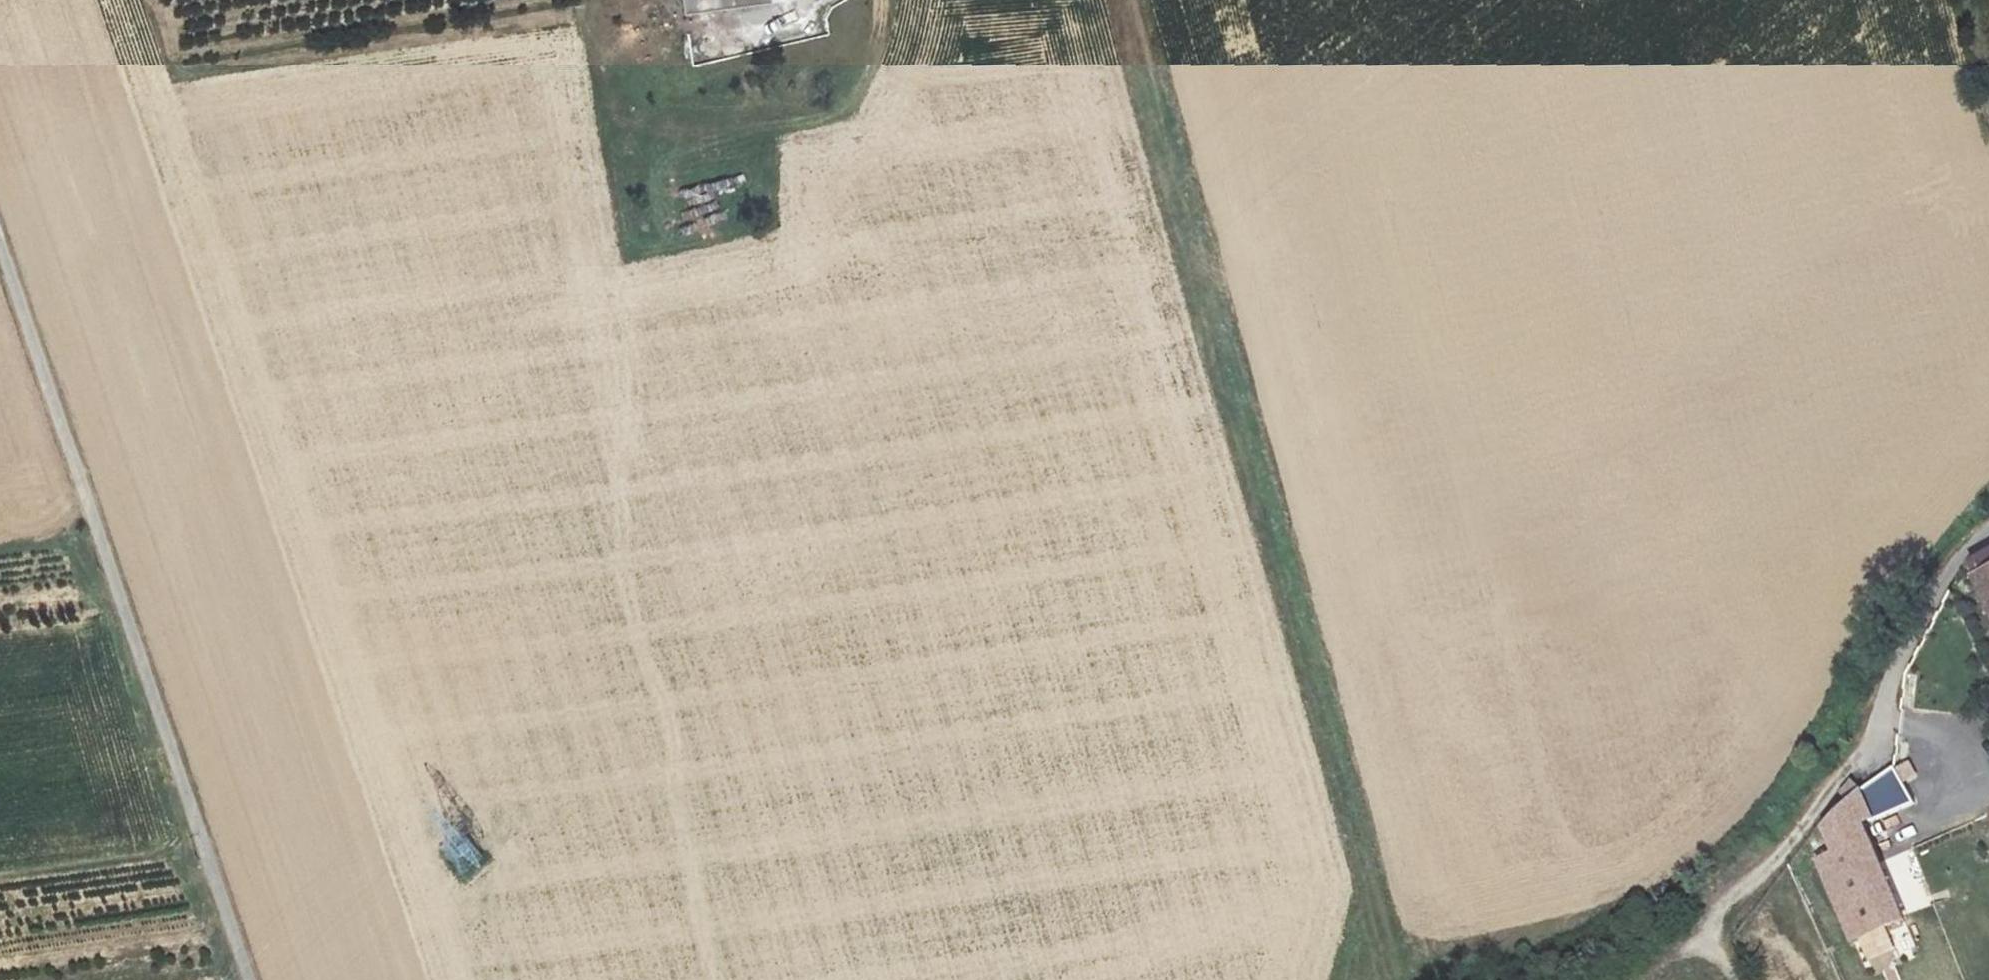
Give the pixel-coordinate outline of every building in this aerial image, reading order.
[(683,15),(709,11),(709,8),(707,0),(681,0),(683,15)] [(736,0),(707,0),(709,8),(736,4),(736,2),(736,0)] [(1971,563),(1988,601),(1988,554),(1971,563)] [(1913,941),(1871,843),(1861,794),(1850,784),(1841,793),(1852,803),(1828,827),(1839,855),(1821,862),(1854,941),(1889,926),(1897,947),(1913,941)]
